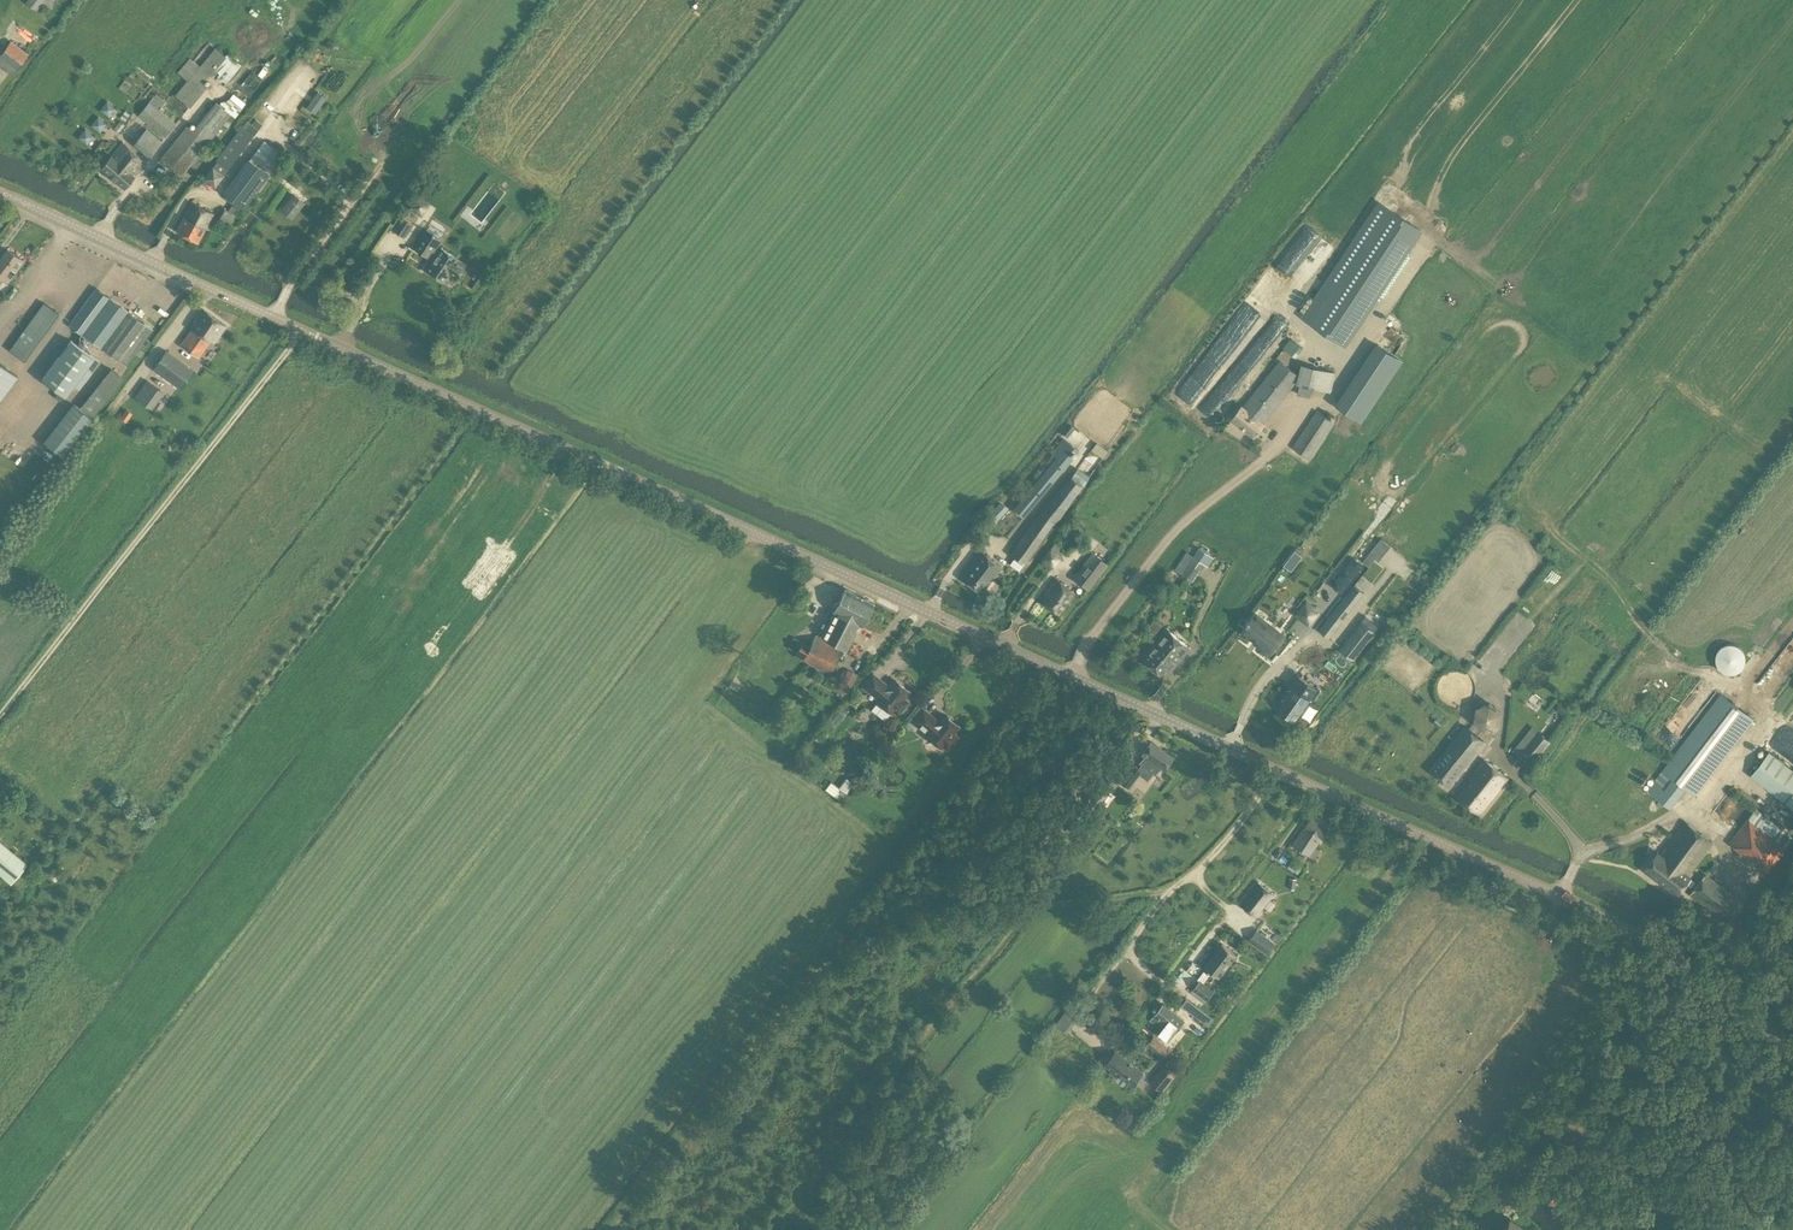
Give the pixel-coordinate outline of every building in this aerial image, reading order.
[(27,1),(46,14),(56,0),(27,0),(27,1)] [(0,48),(0,78),(5,81),(26,54),(13,44),(7,39),(1,46),(0,48)] [(209,75),(214,79),(217,75),(226,83),(240,65),(228,55),(226,57),(215,48),(199,66),(190,58),(184,65),(178,73),(187,81),(176,95),(189,107),(208,86),(203,82),(209,75)] [(130,73),(127,77),(133,81),(136,77),(130,73)] [(126,92),(132,84),(125,79),(119,88),(126,92)] [(136,82),(130,90),(140,96),(145,89),(136,82)] [(155,94),(154,95),(152,93),(149,97),(151,99),(138,115),(165,137),(176,124),(159,110),(165,103),(155,94)] [(245,102),(233,93),(229,98),(241,106),(245,102)] [(107,101),(100,110),(109,117),(116,108),(107,101)] [(187,125),(160,159),(181,176),(230,114),(215,102),(193,130),(187,125)] [(107,123),(98,116),(91,125),(100,133),(107,123)] [(252,134),(263,126),(256,117),(246,125),(252,134)] [(152,154),(162,141),(146,128),(136,141),(152,154)] [(94,136),(85,129),(78,138),(87,145),(94,136)] [(250,160),(268,173),(282,154),(264,140),(250,160)] [(123,143),(103,168),(124,186),(145,162),(123,143)] [(213,166),(203,178),(215,187),(225,175),(224,174),(227,170),(228,168),(218,160),(213,166)] [(245,207),(268,176),(250,162),(226,193),(245,207)] [(292,217),(303,202),(294,194),(282,210),(292,217)] [(418,195),(410,206),(422,214),(429,203),(418,195)] [(184,215),(176,230),(198,242),(213,214),(191,202),(184,215)] [(1380,202),(1304,318),(1344,345),(1421,229),(1380,202)] [(226,208),(222,215),(233,221),(237,214),(226,208)] [(403,217),(394,230),(403,237),(412,223),(403,217)] [(434,259),(426,270),(442,281),(447,274),(455,279),(465,265),(457,259),(457,258),(441,248),(440,249),(435,246),(440,239),(434,235),(434,234),(432,232),(432,233),(426,229),(414,247),(428,257),(429,255),(434,259)] [(1307,229),(1302,235),(1303,236),(1298,242),(1307,250),(1317,237),(1307,229)] [(2,276),(8,281),(23,261),(8,249),(0,259),(0,279),(2,276)] [(414,265),(423,272),(431,260),(422,254),(414,265)] [(69,324),(126,365),(134,354),(140,358),(144,352),(139,348),(142,344),(145,346),(150,341),(146,338),(152,329),(96,288),(69,324)] [(26,361),(59,312),(43,302),(10,350),(26,361)] [(211,341),(214,343),(226,325),(202,309),(190,326),(192,328),(181,344),(199,357),(211,341)] [(13,344),(19,330),(8,325),(2,339),(13,344)] [(1390,332),(1383,344),(1392,350),(1396,344),(1393,342),(1397,336),(1390,332)] [(1284,346),(1297,356),(1303,348),(1291,338),(1284,346)] [(66,396),(74,385),(80,389),(87,379),(93,371),(92,371),(99,361),(71,340),(42,379),(66,396)] [(1376,341),(1337,405),(1365,421),(1403,358),(1376,341)] [(166,349),(152,369),(180,389),(194,370),(166,349)] [(1244,407),(1241,405),(1231,419),(1254,438),(1255,437),(1257,438),(1260,434),(1258,433),(1265,424),(1264,423),(1297,382),(1297,384),(1300,384),(1298,394),(1310,397),(1312,388),(1332,393),(1336,373),(1301,363),(1299,375),(1280,360),(1244,407)] [(18,376),(0,363),(0,400),(18,376)] [(92,416),(122,378),(111,369),(80,407),(92,416)] [(152,409),(165,392),(147,380),(135,397),(152,409)] [(61,456),(91,418),(74,404),(44,442),(61,456)] [(1317,409),(1292,447),(1311,459),(1335,422),(1317,409)] [(190,438),(182,435),(178,447),(186,450),(190,438)] [(1099,466),(1107,447),(1095,442),(1087,461),(1099,466)] [(1024,516),(1074,457),(1063,448),(1013,507),(1024,516)] [(1083,486),(1075,480),(1069,475),(1039,512),(1010,553),(1015,556),(1011,562),(1021,568),(1024,563),(1025,563),(1053,523),(1055,525),(1083,486)] [(980,524),(986,530),(1008,508),(1001,501),(980,524)] [(1194,556),(1193,557),(1205,565),(1208,567),(1214,557),(1199,547),(1194,556)] [(1061,557),(1051,548),(1042,559),(1053,567),(1061,557)] [(1001,567),(979,551),(960,576),(981,593),(1001,567)] [(1370,552),(1364,560),(1370,565),(1377,557),(1370,552)] [(1106,564),(1093,553),(1074,577),(1088,588),(1106,564)] [(1353,556),(1331,584),(1342,593),(1364,565),(1353,556)] [(1205,565),(1193,557),(1181,574),(1194,582),(1205,565)] [(1167,578),(1161,586),(1164,588),(1170,581),(1167,578)] [(1058,614),(1075,593),(1056,579),(1040,600),(1058,614)] [(1354,584),(1319,630),(1329,638),(1365,593),(1354,584)] [(834,608),(833,610),(832,609),(830,612),(833,613),(821,637),(836,645),(839,638),(835,637),(839,628),(842,630),(859,595),(845,588),(838,601),(835,602),(833,606),(834,608)] [(860,625),(862,626),(873,602),(859,595),(842,630),(839,628),(835,637),(839,638),(836,645),(844,649),(843,651),(846,652),(847,651),(860,625)] [(1248,623),(1242,631),(1271,653),(1284,636),(1256,613),(1250,620),(1249,620),(1247,623),(1248,623)] [(1361,620),(1339,649),(1354,660),(1376,631),(1380,626),(1366,615),(1362,620),(1361,620)] [(1154,637),(1163,624),(1155,619),(1146,632),(1154,637)] [(1167,627),(1154,642),(1171,656),(1175,650),(1183,657),(1191,647),(1167,627)] [(794,656),(820,669),(832,644),(816,636),(811,644),(803,640),(794,656)] [(1171,656),(1154,642),(1142,657),(1166,678),(1183,657),(1175,650),(1171,656)] [(843,649),(832,644),(820,669),(830,674),(843,649)] [(1716,662),(1716,663),(1717,665),(1717,666),(1718,667),(1719,668),(1720,669),(1721,670),(1722,671),(1723,671),(1724,672),(1725,673),(1726,673),(1727,673),(1730,674),(1731,674),(1734,673),(1735,673),(1736,673),(1738,672),(1739,671),(1740,671),(1741,670),(1742,669),(1742,668),(1743,667),(1744,666),(1744,665),(1745,663),(1745,662),(1745,661),(1746,660),(1746,658),(1745,657),(1745,656),(1745,654),(1744,653),(1744,652),(1743,651),(1742,650),(1742,649),(1741,648),(1740,647),(1739,646),(1736,645),(1734,644),(1731,644),(1730,644),(1727,644),(1725,645),(1723,646),(1722,647),(1721,648),(1720,649),(1719,650),(1718,651),(1717,652),(1717,653),(1716,654),(1716,656),(1716,657),(1716,658),(1716,659),(1716,661),(1716,662)] [(858,674),(847,669),(836,691),(847,696),(858,674)] [(873,673),(862,687),(876,699),(875,701),(892,715),(894,713),(898,716),(909,702),(904,698),(910,691),(893,678),(888,685),(873,673)] [(1319,689),(1298,674),(1283,695),(1275,690),(1277,687),(1270,682),(1261,695),(1269,701),(1270,703),(1272,705),(1274,705),(1297,721),(1319,689)] [(1671,808),(1686,789),(1694,796),(1753,718),(1722,694),(1648,791),(1671,808)] [(1486,730),(1499,725),(1501,711),(1490,702),(1477,707),(1475,721),(1486,730)] [(923,708),(912,722),(926,733),(924,735),(942,749),(943,747),(947,750),(958,736),(954,733),(959,726),(943,713),(938,720),(923,708)] [(1485,741),(1465,725),(1430,769),(1451,785),(1485,741)] [(1537,730),(1519,754),(1532,764),(1551,741),(1537,730)] [(1173,757),(1151,740),(1141,754),(1144,756),(1139,763),(1140,764),(1137,768),(1133,765),(1124,778),(1132,784),(1138,775),(1147,782),(1153,774),(1155,775),(1160,768),(1163,770),(1173,757)] [(1508,777),(1485,758),(1456,795),(1479,814),(1508,777)] [(841,800),(855,783),(847,776),(839,786),(828,777),(822,785),(841,800)] [(1091,795),(1100,802),(1115,783),(1105,776),(1091,795)] [(1792,808),(1792,780),(1780,797),(1792,808)] [(1749,817),(1729,842),(1768,873),(1788,848),(1786,847),(1792,838),(1792,836),(1756,808),(1749,817)] [(1312,816),(1293,844),(1310,855),(1328,828),(1312,816)] [(1660,853),(1658,852),(1644,870),(1678,894),(1691,876),(1690,875),(1713,842),(1685,820),(1660,853)] [(12,883),(28,862),(0,839),(0,873),(12,883)] [(1705,872),(1692,892),(1730,918),(1743,897),(1705,872)] [(1296,889),(1297,879),(1290,878),(1288,888),(1296,889)] [(1258,917),(1275,895),(1258,882),(1241,904),(1258,917)] [(1267,953),(1275,943),(1258,930),(1250,940),(1267,953)] [(1193,990),(1207,1000),(1214,990),(1204,982),(1210,974),(1211,975),(1213,972),(1220,977),(1237,955),(1222,943),(1205,965),(1206,967),(1204,970),(1205,970),(1199,978),(1200,979),(1193,990)] [(1164,1003),(1155,1015),(1150,1020),(1162,1029),(1175,1012),(1164,1003)] [(1056,1024),(1067,1033),(1079,1018),(1068,1008),(1056,1024)] [(1159,1032),(1169,1041),(1176,1032),(1176,1031),(1184,1020),(1175,1012),(1162,1029),(1159,1032)] [(1162,1044),(1154,1037),(1147,1045),(1156,1052),(1162,1044)] [(1106,1064),(1109,1066),(1112,1069),(1109,1072),(1117,1078),(1119,1075),(1133,1086),(1138,1079),(1140,1080),(1143,1080),(1146,1076),(1146,1074),(1144,1072),(1136,1066),(1116,1051),(1106,1064)] [(1166,1064),(1152,1082),(1162,1090),(1177,1072),(1166,1064)] [(1546,1188),(1543,1193),(1556,1203),(1560,1198),(1562,1195),(1549,1185),(1546,1188)] [(1525,1229),(1509,1218),(1501,1229),(1525,1229)]
